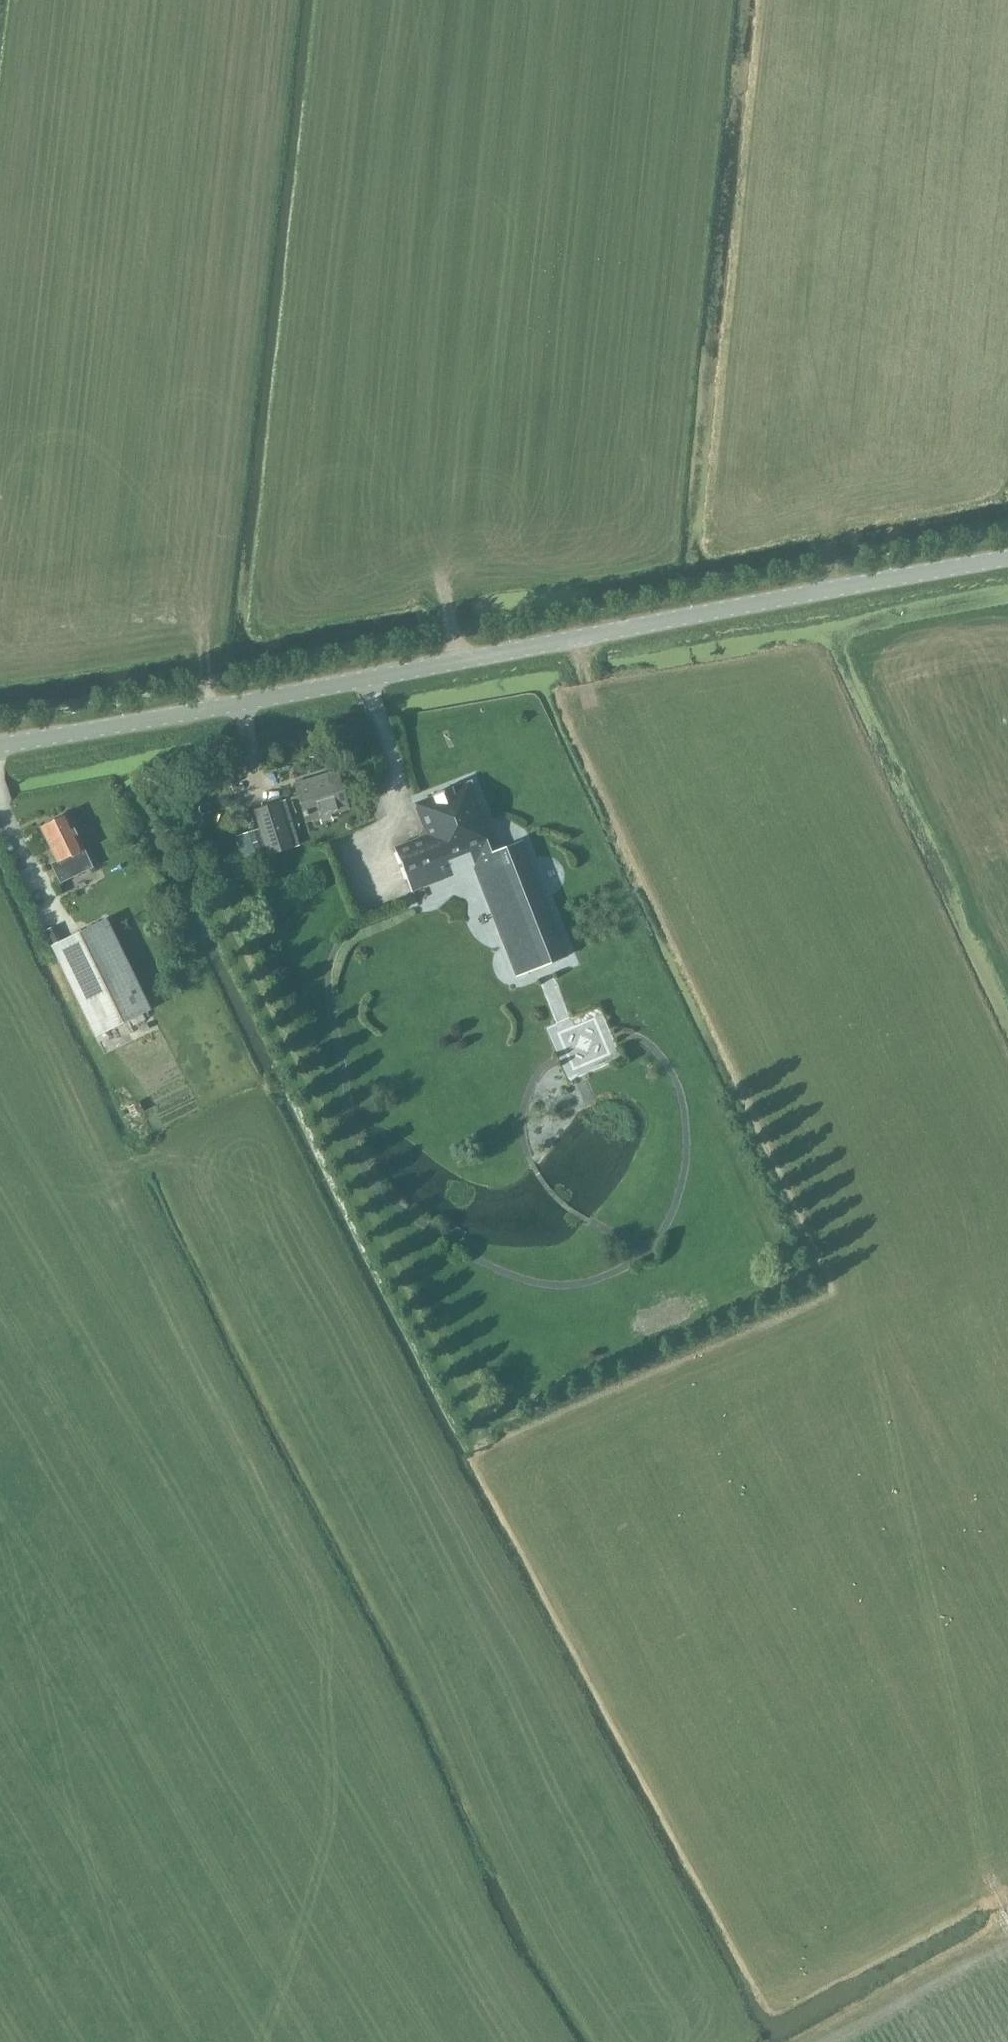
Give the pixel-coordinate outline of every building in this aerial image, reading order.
[(300,782),(294,784),(306,822),(348,809),(340,782),(337,771),(300,782)] [(426,835),(395,848),(411,890),(413,893),(474,869),(516,976),(567,957),(522,841),(497,851),(471,782),(452,790),(451,788),(432,795),(433,798),(414,805),(426,835)] [(287,799),(278,802),(254,810),(261,833),(243,838),(250,861),(301,845),(287,799)] [(68,815),(42,828),(58,862),(53,865),(61,883),(93,868),(82,843),(83,841),(80,835),(77,834),(68,815)] [(151,1011),(106,920),(52,946),(96,1038),(151,1011)] [(566,1076),(620,1056),(600,1003),(546,1023),(566,1076)]
